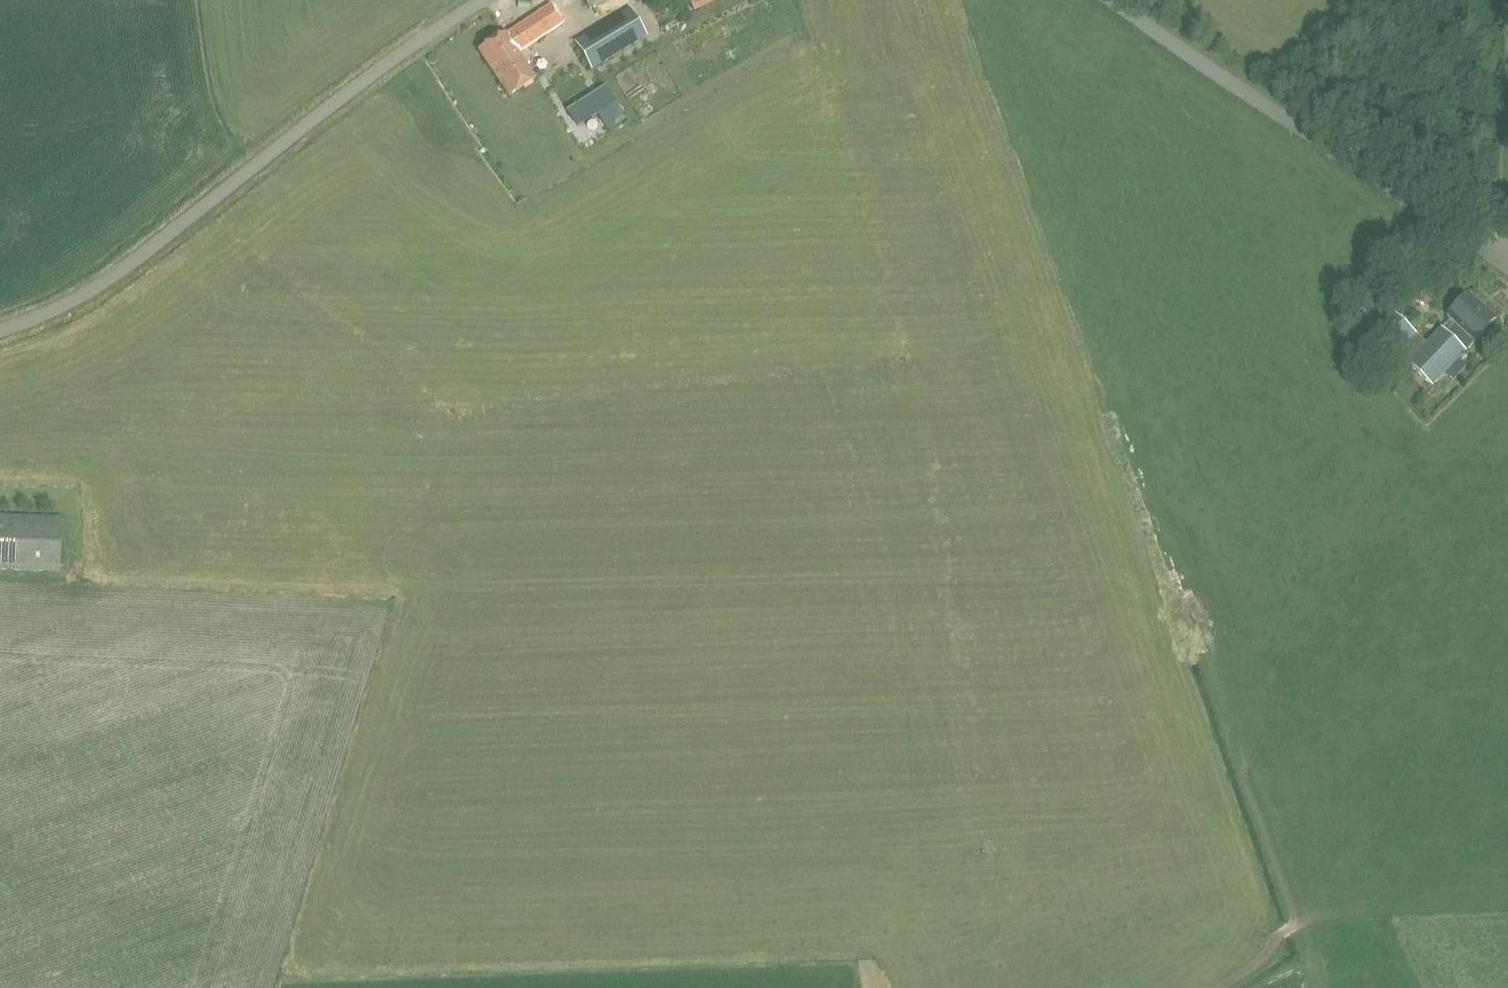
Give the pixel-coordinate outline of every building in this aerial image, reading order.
[(719,0),(690,0),(696,12),(719,0)] [(519,55),(565,25),(552,6),(507,35),(505,34),(480,50),(509,95),(534,79),(519,55)] [(576,42),(593,69),(648,37),(631,8),(576,42)] [(607,130),(625,118),(604,86),(566,110),(577,129),(598,115),(607,130)] [(1434,386),(1493,324),(1497,320),(1470,294),(1448,316),(1456,323),(1447,333),(1442,328),(1427,345),(1392,312),(1375,330),(1434,386)] [(62,517),(0,515),(0,569),(60,571),(62,517)]
